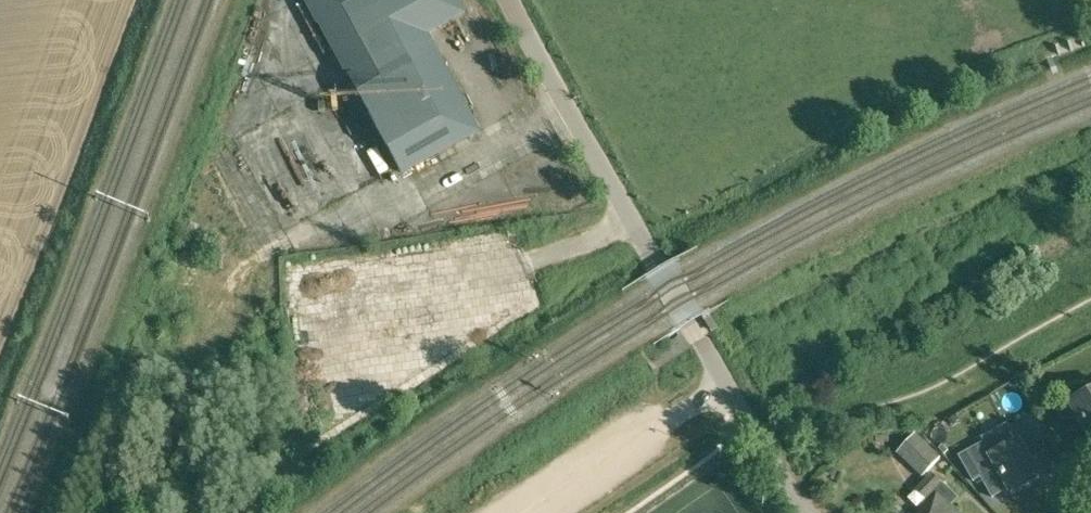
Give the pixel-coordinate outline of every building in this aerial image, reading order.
[(455,0),(306,0),(402,174),(475,134),(421,35),(462,13),(455,0)] [(1090,445),(1090,390),(1068,403),(1090,445)] [(988,454),(1011,493),(1037,478),(1021,450),(1045,437),(1032,414),(1008,427),(1012,434),(1001,440),(1004,445),(988,454)] [(897,454),(923,478),(942,458),(916,433),(897,454)] [(949,508),(959,497),(941,480),(939,482),(930,473),(916,489),(930,501),(919,512),(954,512),(949,508)]
